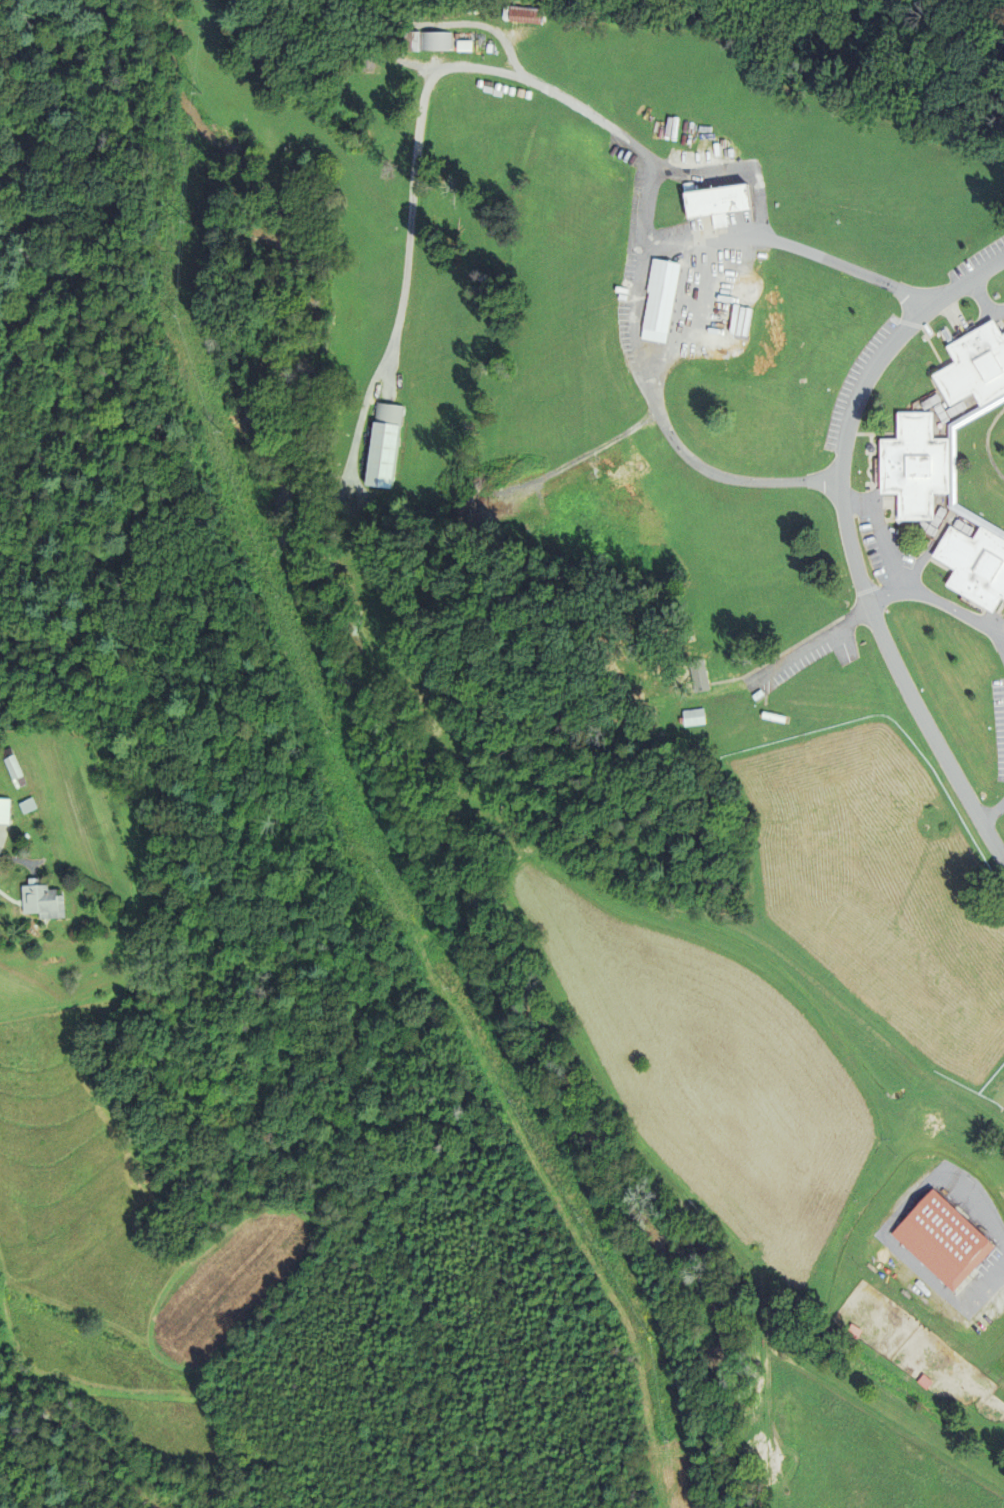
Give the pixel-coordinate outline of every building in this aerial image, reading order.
[(498,24),(537,24),(537,8),(498,8),(498,24)] [(398,33),(398,51),(447,51),(447,33),(398,33)] [(452,51),(468,51),(468,41),(452,41),(452,51)] [(745,210),(742,185),(678,193),(682,219),(708,216),(710,229),(723,227),(722,213),(745,210)] [(665,344),(678,264),(650,259),(637,339),(665,344)] [(361,484),(389,487),(400,406),(372,403),(361,484)] [(997,449),(1003,444),(1002,442),(1003,440),(1003,407),(994,414),(1000,422),(979,437),(1003,473),(1003,460),(997,449)] [(684,660),(688,690),(704,688),(700,658),(684,660)] [(676,724),(699,724),(699,709),(676,709),(676,724)] [(11,790),(28,782),(21,768),(15,771),(8,755),(0,759),(0,765),(11,790)] [(14,806),(18,815),(31,810),(27,801),(14,806)] [(30,918),(57,918),(57,893),(49,894),(49,885),(14,885),(15,914),(30,913),(30,918)] [(887,1234),(952,1292),(993,1246),(928,1188),(887,1234)]
